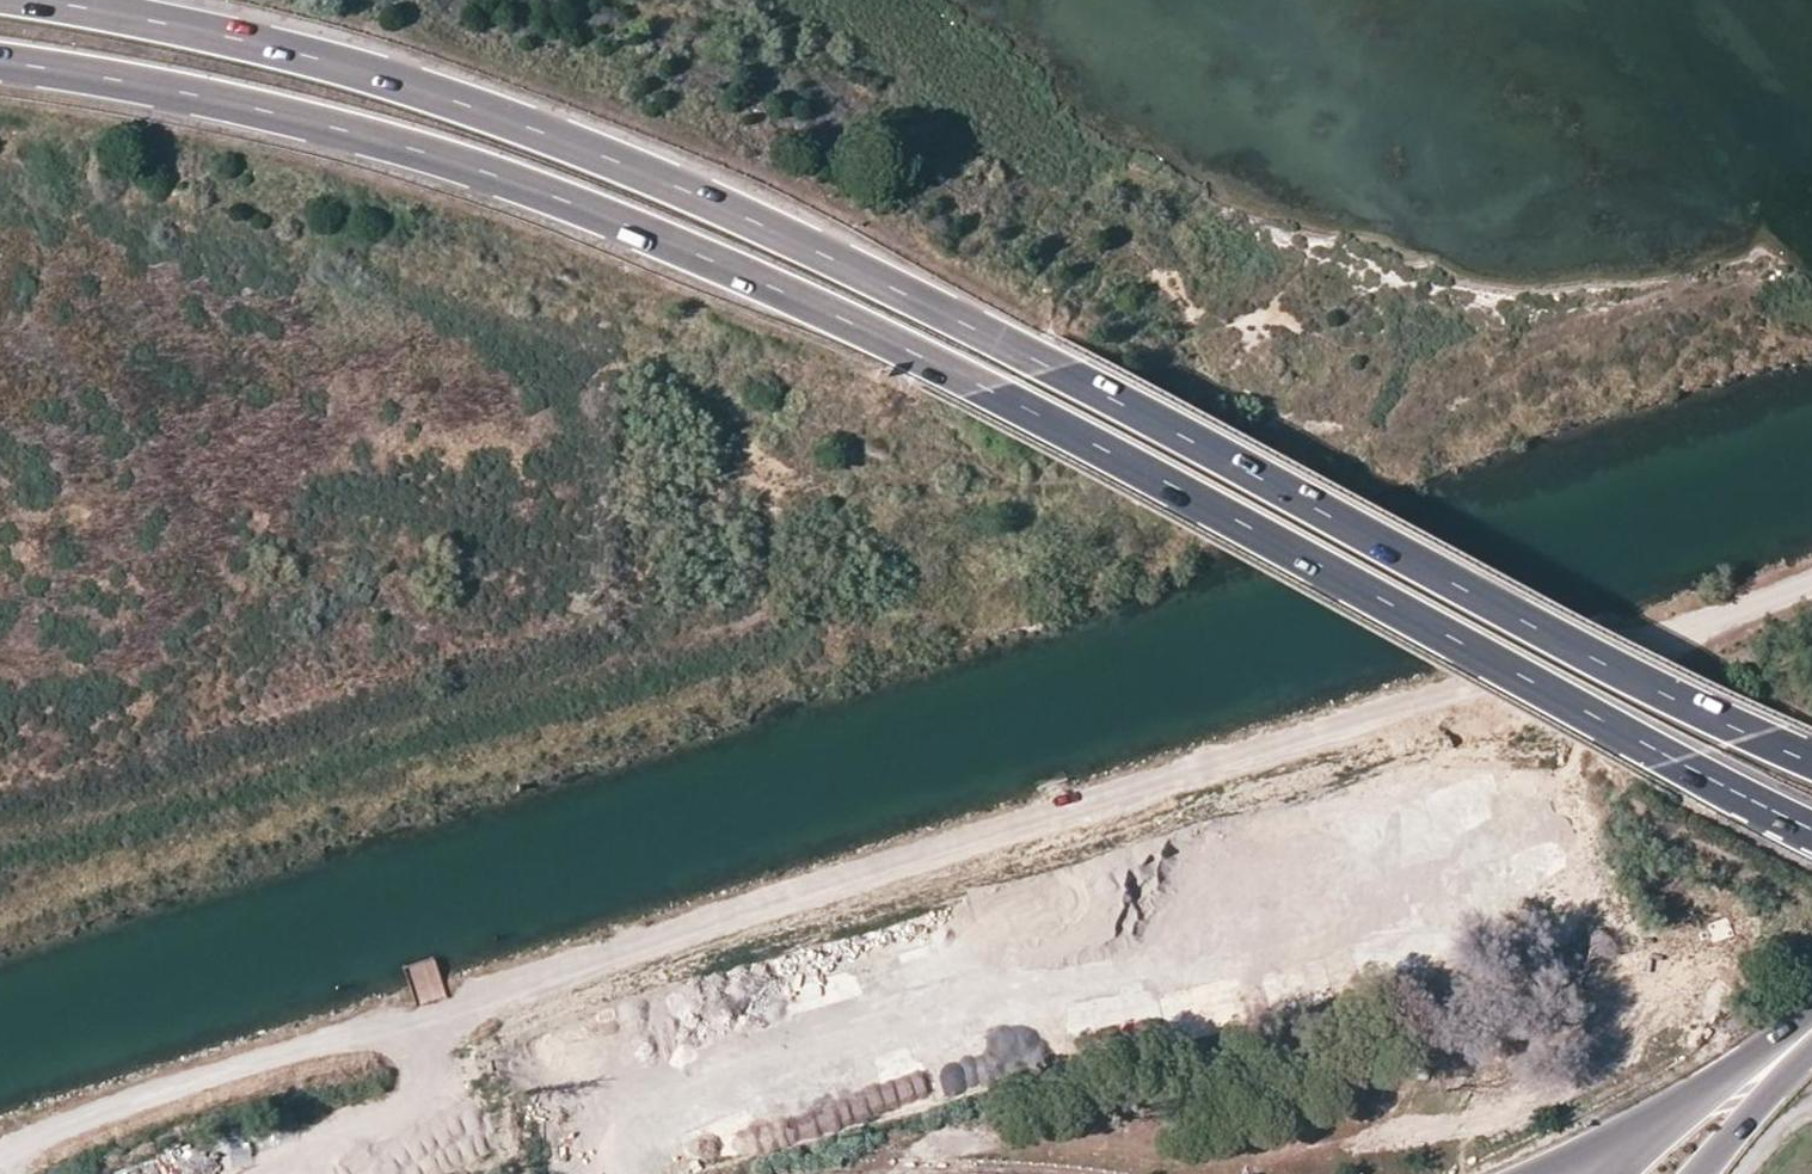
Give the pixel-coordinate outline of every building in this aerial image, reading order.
[(676,1046),(706,1040),(702,1021),(672,1027),(676,1046)] [(907,1077),(911,1095),(931,1091),(926,1072),(907,1077)] [(727,1127),(734,1157),(763,1151),(756,1120),(727,1127)]
